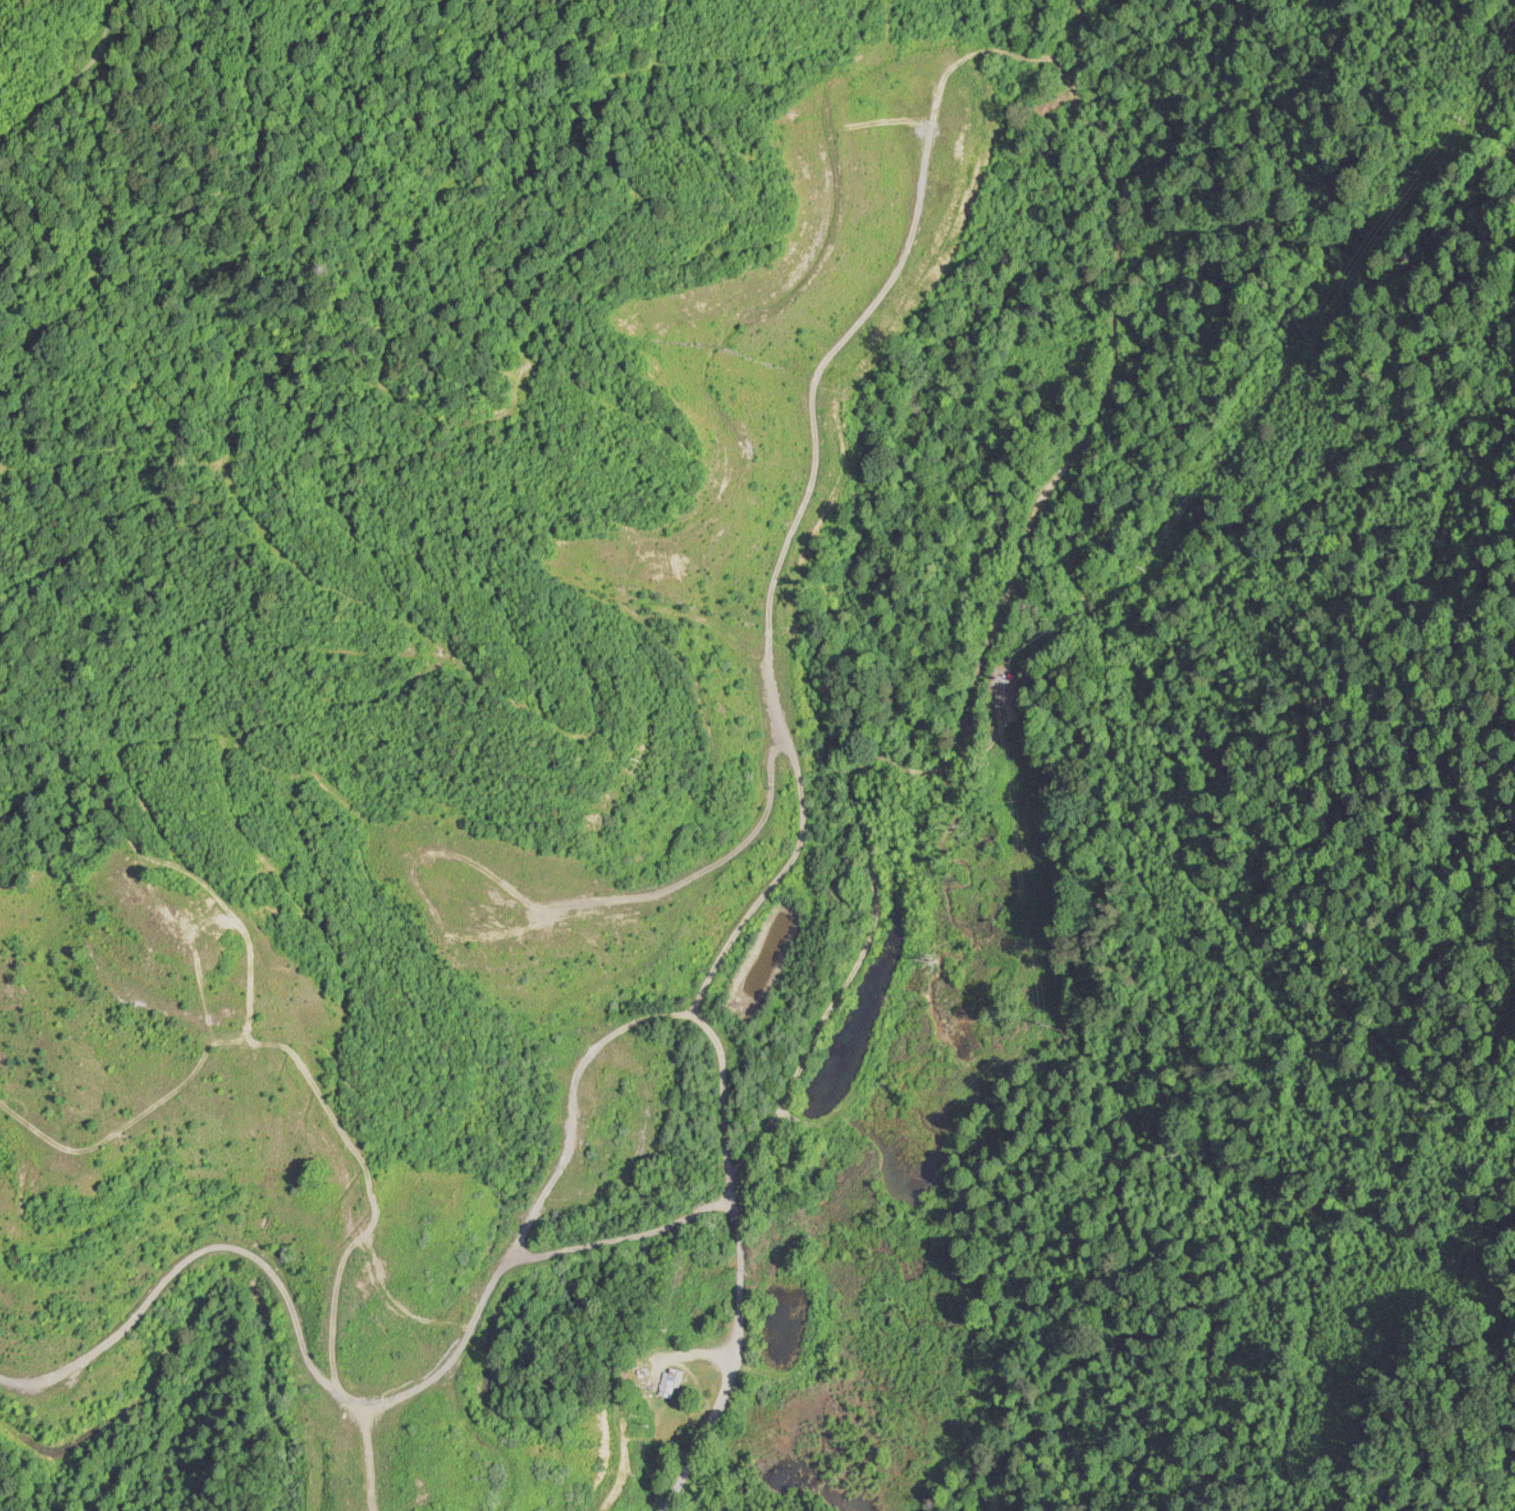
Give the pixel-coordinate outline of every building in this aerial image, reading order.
[(674,1397),(678,1368),(665,1366),(661,1395),(674,1397)]
